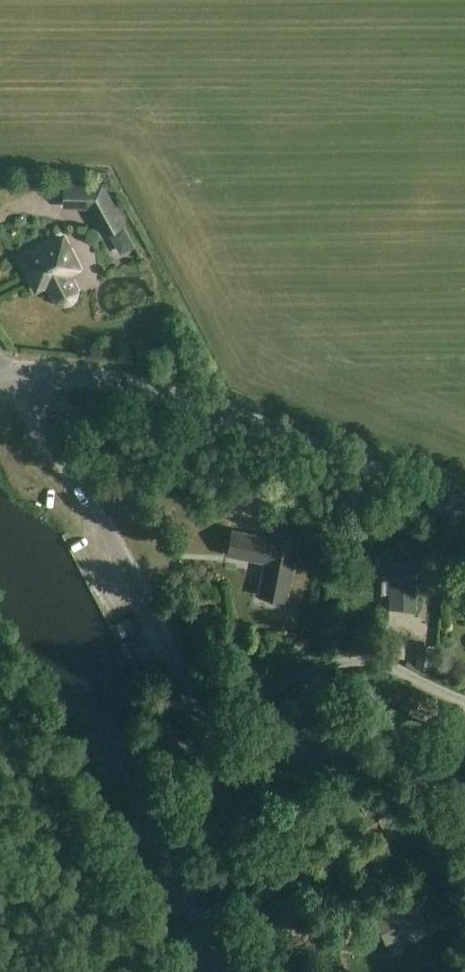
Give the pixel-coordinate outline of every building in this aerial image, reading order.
[(134,246),(123,225),(125,224),(102,182),(62,182),(61,208),(86,209),(101,236),(108,232),(120,254),(134,246)] [(73,288),(65,275),(76,269),(61,239),(19,261),(35,291),(46,285),(53,299),(56,302),(57,303),(61,305),(63,305),(67,304),(68,303),(72,300),(73,299),(74,294),(74,293),(73,288)] [(267,537),(229,529),(224,553),(262,561),(255,595),(283,600),(296,538),(268,532),(267,537)] [(405,541),(405,556),(422,556),(422,541),(405,541)] [(388,606),(414,606),(414,561),(397,561),(397,566),(388,567),(388,606)] [(454,573),(459,582),(464,578),(464,566),(454,573)] [(337,620),(329,625),(336,635),(343,630),(337,620)] [(419,640),(416,665),(434,667),(437,643),(419,640)] [(351,748),(340,753),(347,770),(359,764),(351,748)] [(374,916),(382,936),(385,944),(425,928),(415,900),(374,916)]
